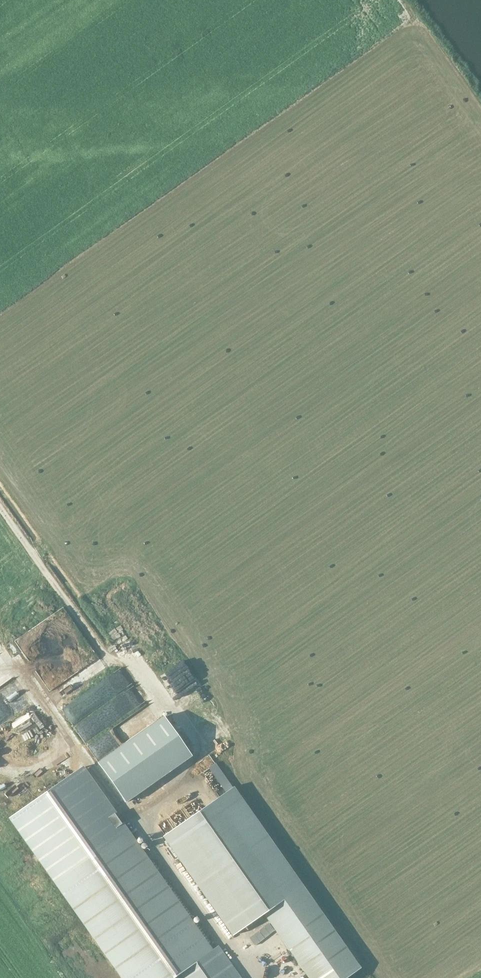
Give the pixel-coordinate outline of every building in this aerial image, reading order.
[(14,628),(33,622),(29,611),(10,617),(14,628)] [(107,639),(118,633),(114,624),(102,630),(107,639)] [(104,653),(111,648),(107,643),(101,648),(104,653)] [(67,724),(113,695),(109,689),(121,682),(115,672),(57,709),(67,724)] [(163,717),(99,764),(126,802),(191,756),(163,717)] [(103,750),(99,738),(84,743),(88,755),(103,750)] [(217,787),(224,782),(208,761),(201,766),(217,787)] [(215,942),(208,947),(82,767),(11,817),(123,977),(172,977),(180,972),(184,977),(240,977),(215,942)] [(310,977),(351,977),(362,970),(238,787),(167,836),(235,936),(267,915),(310,977)]
